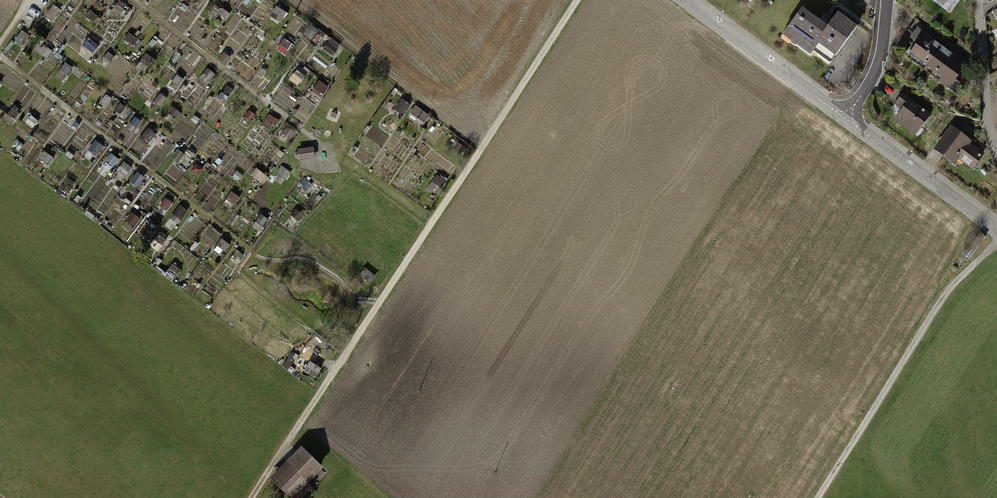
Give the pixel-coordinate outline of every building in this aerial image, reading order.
[(835,59),(858,29),(837,14),(827,27),(803,10),(783,37),(811,57),(819,47),(835,59)] [(950,54),(924,34),(906,58),(933,77),(950,54)] [(93,39),(86,40),(88,52),(96,50),(93,39)] [(977,73),(950,54),(933,77),(959,97),(977,73)] [(301,85),(305,74),(296,70),(291,80),(301,85)] [(315,92),(322,96),(328,86),(320,82),(315,92)] [(931,116),(904,96),(895,107),(903,112),(895,122),(915,138),(931,116)] [(426,121),(430,113),(416,105),(411,113),(426,121)] [(951,127),(934,150),(955,165),(959,160),(973,170),(984,156),(970,145),(972,143),(951,127)] [(313,146),(297,149),(298,160),(315,158),(313,146)] [(166,198),(160,205),(168,211),(174,203),(166,198)] [(365,267),(359,274),(370,284),(376,276),(365,267)] [(310,361),(303,371),(315,378),(321,368),(310,361)] [(301,446),(269,478),(289,497),(301,497),(311,487),(307,483),(323,467),(301,446)]
